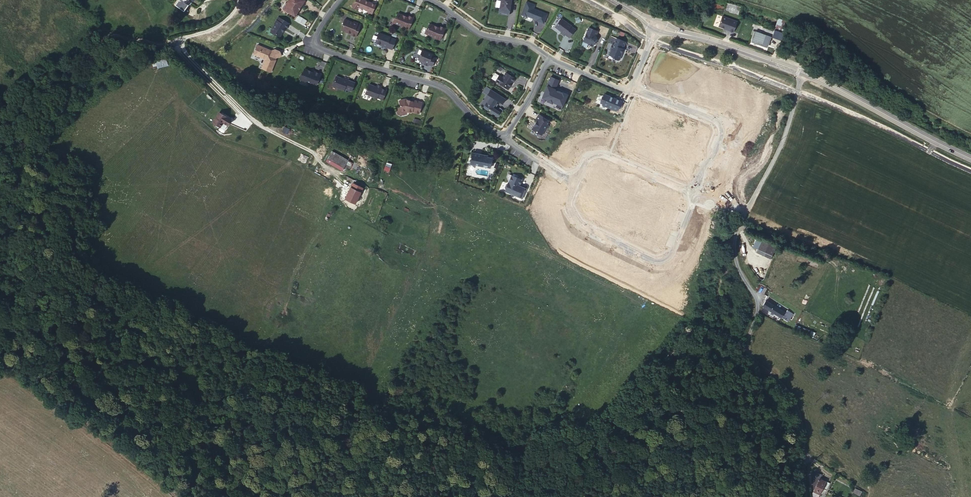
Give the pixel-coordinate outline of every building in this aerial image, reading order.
[(183,15),(194,0),(181,0),(174,10),(183,15)] [(305,0),(289,0),(288,1),(284,8),(296,16),(303,5),(306,1),(305,0)] [(357,7),(359,4),(360,3),(365,5),(364,6),(368,7),(373,9),(376,1),(373,0),(355,0),(353,3),(357,7)] [(499,13),(510,15),(512,0),(502,0),(499,13)] [(524,2),(518,15),(524,17),(524,16),(530,18),(531,17),(534,19),(534,21),(541,23),(544,14),(530,9),(532,5),(524,2)] [(395,17),(393,22),(401,25),(401,26),(408,29),(413,17),(407,15),(407,16),(403,15),(398,13),(396,17),(395,17)] [(274,25),(270,32),(275,35),(276,34),(279,37),(282,32),(284,28),(285,29),(289,24),(278,17),(274,24),(274,25)] [(730,23),(715,17),(712,24),(713,27),(722,31),(726,33),(730,23)] [(357,37),(361,25),(354,22),(353,22),(346,19),(343,24),(344,25),(342,29),(351,33),(351,34),(357,37)] [(561,19),(555,27),(561,32),(560,34),(564,36),(565,34),(569,37),(575,29),(570,26),(571,26),(561,19)] [(427,27),(425,32),(432,35),(433,36),(440,39),(445,27),(439,25),(438,26),(435,25),(429,23),(428,27),(427,27)] [(777,36),(780,26),(771,23),(767,33),(777,36)] [(596,31),(587,27),(582,41),(587,43),(587,44),(592,46),(595,37),(595,35),(596,31)] [(748,33),(745,41),(760,47),(763,38),(761,38),(753,35),(751,34),(748,33)] [(767,33),(765,38),(774,42),(777,36),(767,33)] [(376,34),(374,43),(375,45),(381,46),(380,48),(384,50),(385,48),(391,50),(393,40),(388,38),(376,34)] [(614,56),(615,58),(618,59),(620,59),(621,54),(621,52),(625,41),(616,37),(613,44),(612,43),(610,48),(611,48),(609,54),(614,56)] [(270,49),(259,45),(255,54),(266,58),(267,60),(264,68),(273,72),(277,60),(276,59),(276,58),(278,57),(283,55),(281,51),(277,49),(273,51),(272,51),(271,50),(270,49)] [(431,53),(420,49),(417,58),(423,61),(422,63),(426,64),(427,63),(431,64),(434,57),(430,55),(431,53)] [(167,59),(152,61),(153,66),(158,65),(158,68),(168,66),(167,59)] [(312,71),(306,69),(304,74),(302,78),(303,80),(312,83),(313,82),(318,84),(322,73),(315,71),(315,73),(312,72),(312,71)] [(508,84),(508,83),(509,84),(511,81),(514,77),(504,72),(501,77),(498,75),(497,76),(494,79),(494,81),(506,88),(508,85),(508,84)] [(330,83),(331,86),(341,90),(342,88),(348,90),(351,82),(345,80),(345,78),(341,77),(340,79),(333,76),(330,83)] [(365,83),(362,93),(374,97),(379,99),(383,89),(377,87),(378,85),(373,84),(373,86),(365,83)] [(485,103),(485,102),(483,106),(484,107),(487,109),(488,107),(490,109),(489,110),(494,114),(495,112),(498,115),(502,109),(498,106),(496,108),(495,107),(495,105),(493,104),(495,101),(496,99),(501,103),(504,98),(489,88),(486,94),(489,96),(485,103)] [(601,100),(600,103),(602,104),(608,106),(608,107),(617,111),(617,110),(618,107),(620,108),(622,101),(616,98),(616,99),(613,98),(604,94),(602,96),(601,100)] [(402,110),(406,109),(407,110),(408,111),(411,112),(412,111),(419,113),(422,102),(413,100),(413,102),(411,101),(411,100),(406,99),(400,100),(402,110)] [(228,126),(233,119),(219,111),(212,123),(220,128),(223,123),(228,126)] [(534,120),(536,121),(535,123),(535,124),(534,124),(531,129),(540,134),(543,129),(544,129),(547,125),(545,124),(548,120),(538,114),(534,120)] [(332,150),(326,161),(342,171),(349,160),(332,150)] [(472,153),(470,165),(490,168),(491,158),(487,157),(484,156),(484,155),(472,153)] [(504,190),(503,192),(520,200),(524,190),(518,187),(519,185),(518,184),(520,180),(506,175),(505,178),(507,183),(507,185),(505,186),(504,189),(504,190)] [(356,204),(364,187),(353,182),(345,198),(356,204)] [(341,187),(339,186),(335,194),(337,195),(334,201),(341,204),(349,186),(343,183),(341,187)] [(375,224),(380,227),(384,219),(378,217),(375,224)] [(759,240),(765,244),(771,236),(764,232),(759,240)] [(755,299),(781,314),(785,307),(779,303),(778,305),(758,293),(755,299)] [(788,322),(794,314),(787,310),(782,318),(788,322)] [(813,496),(814,496),(814,495),(817,496),(820,496),(821,495),(819,494),(822,488),(826,489),(829,481),(814,475),(813,477),(818,480),(812,495),(813,496)]
